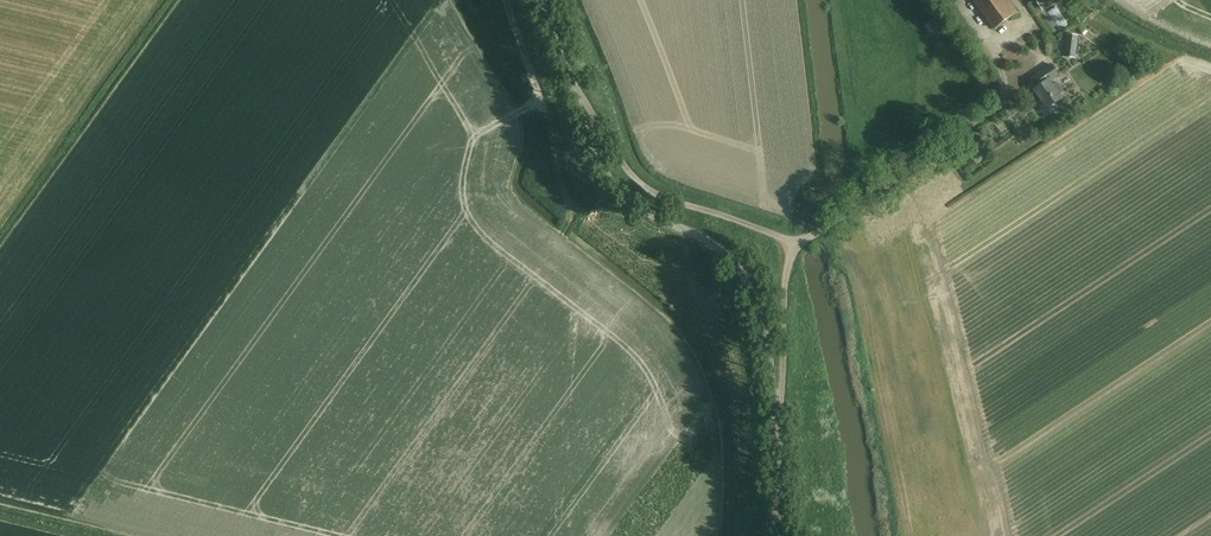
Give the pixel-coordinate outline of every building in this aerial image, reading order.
[(1016,15),(1006,0),(972,0),(994,31),(1016,15)] [(928,18),(931,27),(938,24),(934,16),(928,18)] [(1067,34),(1064,57),(1076,59),(1078,35),(1067,34)] [(1044,86),(1034,93),(1047,110),(1062,100),(1058,95),(1064,91),(1058,82),(1052,86),(1050,84),(1052,83),(1051,81),(1057,76),(1051,67),(1038,77),(1044,86)]
